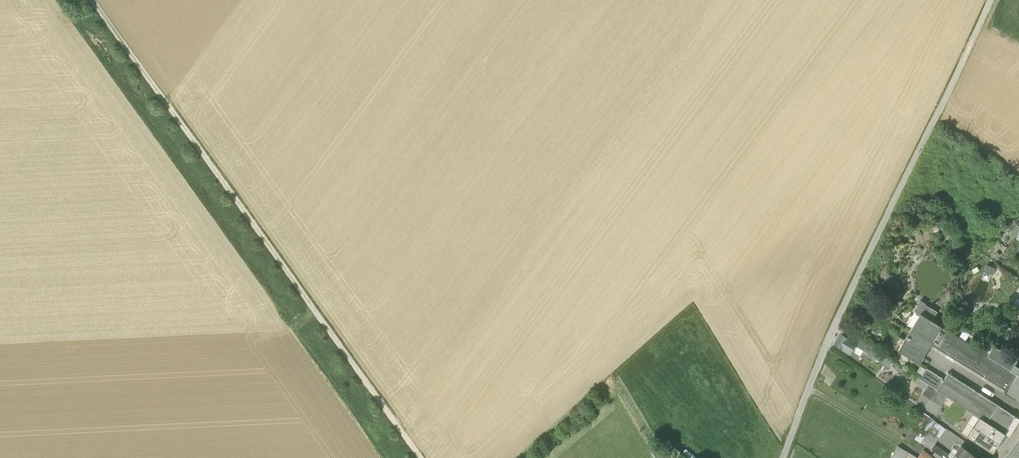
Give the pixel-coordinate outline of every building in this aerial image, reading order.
[(1017,225),(1009,234),(1014,237),(1018,231),(1018,226),(1017,225)] [(996,268),(986,264),(983,271),(993,275),(996,268)] [(1018,309),(1018,299),(1017,298),(1010,308),(1017,312),(1018,309)] [(921,314),(932,321),(937,312),(925,304),(926,303),(920,300),(917,305),(918,306),(914,312),(920,315),(921,314)] [(1018,374),(1011,370),(987,355),(932,321),(921,314),(920,315),(898,350),(919,363),(930,344),(1007,391),(1018,374)] [(835,344),(850,354),(855,346),(859,340),(843,330),(835,344)] [(855,346),(868,354),(871,348),(859,340),(855,346)] [(993,345),(987,355),(1011,370),(1014,364),(1017,360),(993,345)] [(892,361),(871,348),(868,354),(888,367),(892,361)] [(1018,399),(1018,367),(1014,364),(1011,370),(1018,374),(1007,391),(1007,392),(1018,399)] [(919,379),(937,390),(942,382),(941,381),(942,379),(943,380),(942,379),(942,378),(926,368),(919,379)] [(981,419),(987,422),(998,406),(948,373),(943,380),(942,379),(941,381),(942,382),(937,390),(947,397),(974,414),(981,419)] [(921,394),(930,400),(936,391),(927,385),(921,394)] [(937,390),(936,391),(930,400),(940,407),(941,406),(947,397),(937,390)] [(998,405),(998,406),(987,422),(987,423),(1005,434),(1016,417),(998,405)] [(968,423),(975,428),(981,419),(974,414),(968,423)] [(987,422),(981,419),(975,428),(998,443),(1000,439),(1001,439),(1005,434),(987,423),(987,422)] [(962,433),(969,437),(975,428),(968,423),(962,433)] [(934,428),(942,434),(945,429),(938,424),(934,428)] [(998,443),(975,428),(969,437),(993,452),(996,447),(996,446),(998,443)] [(935,452),(943,457),(952,457),(932,443),(929,448),(934,452),(935,452)] [(908,453),(898,446),(891,457),(905,457),(908,453)] [(966,457),(971,457),(973,455),(961,446),(956,452),(961,456),(964,456),(966,457)]
